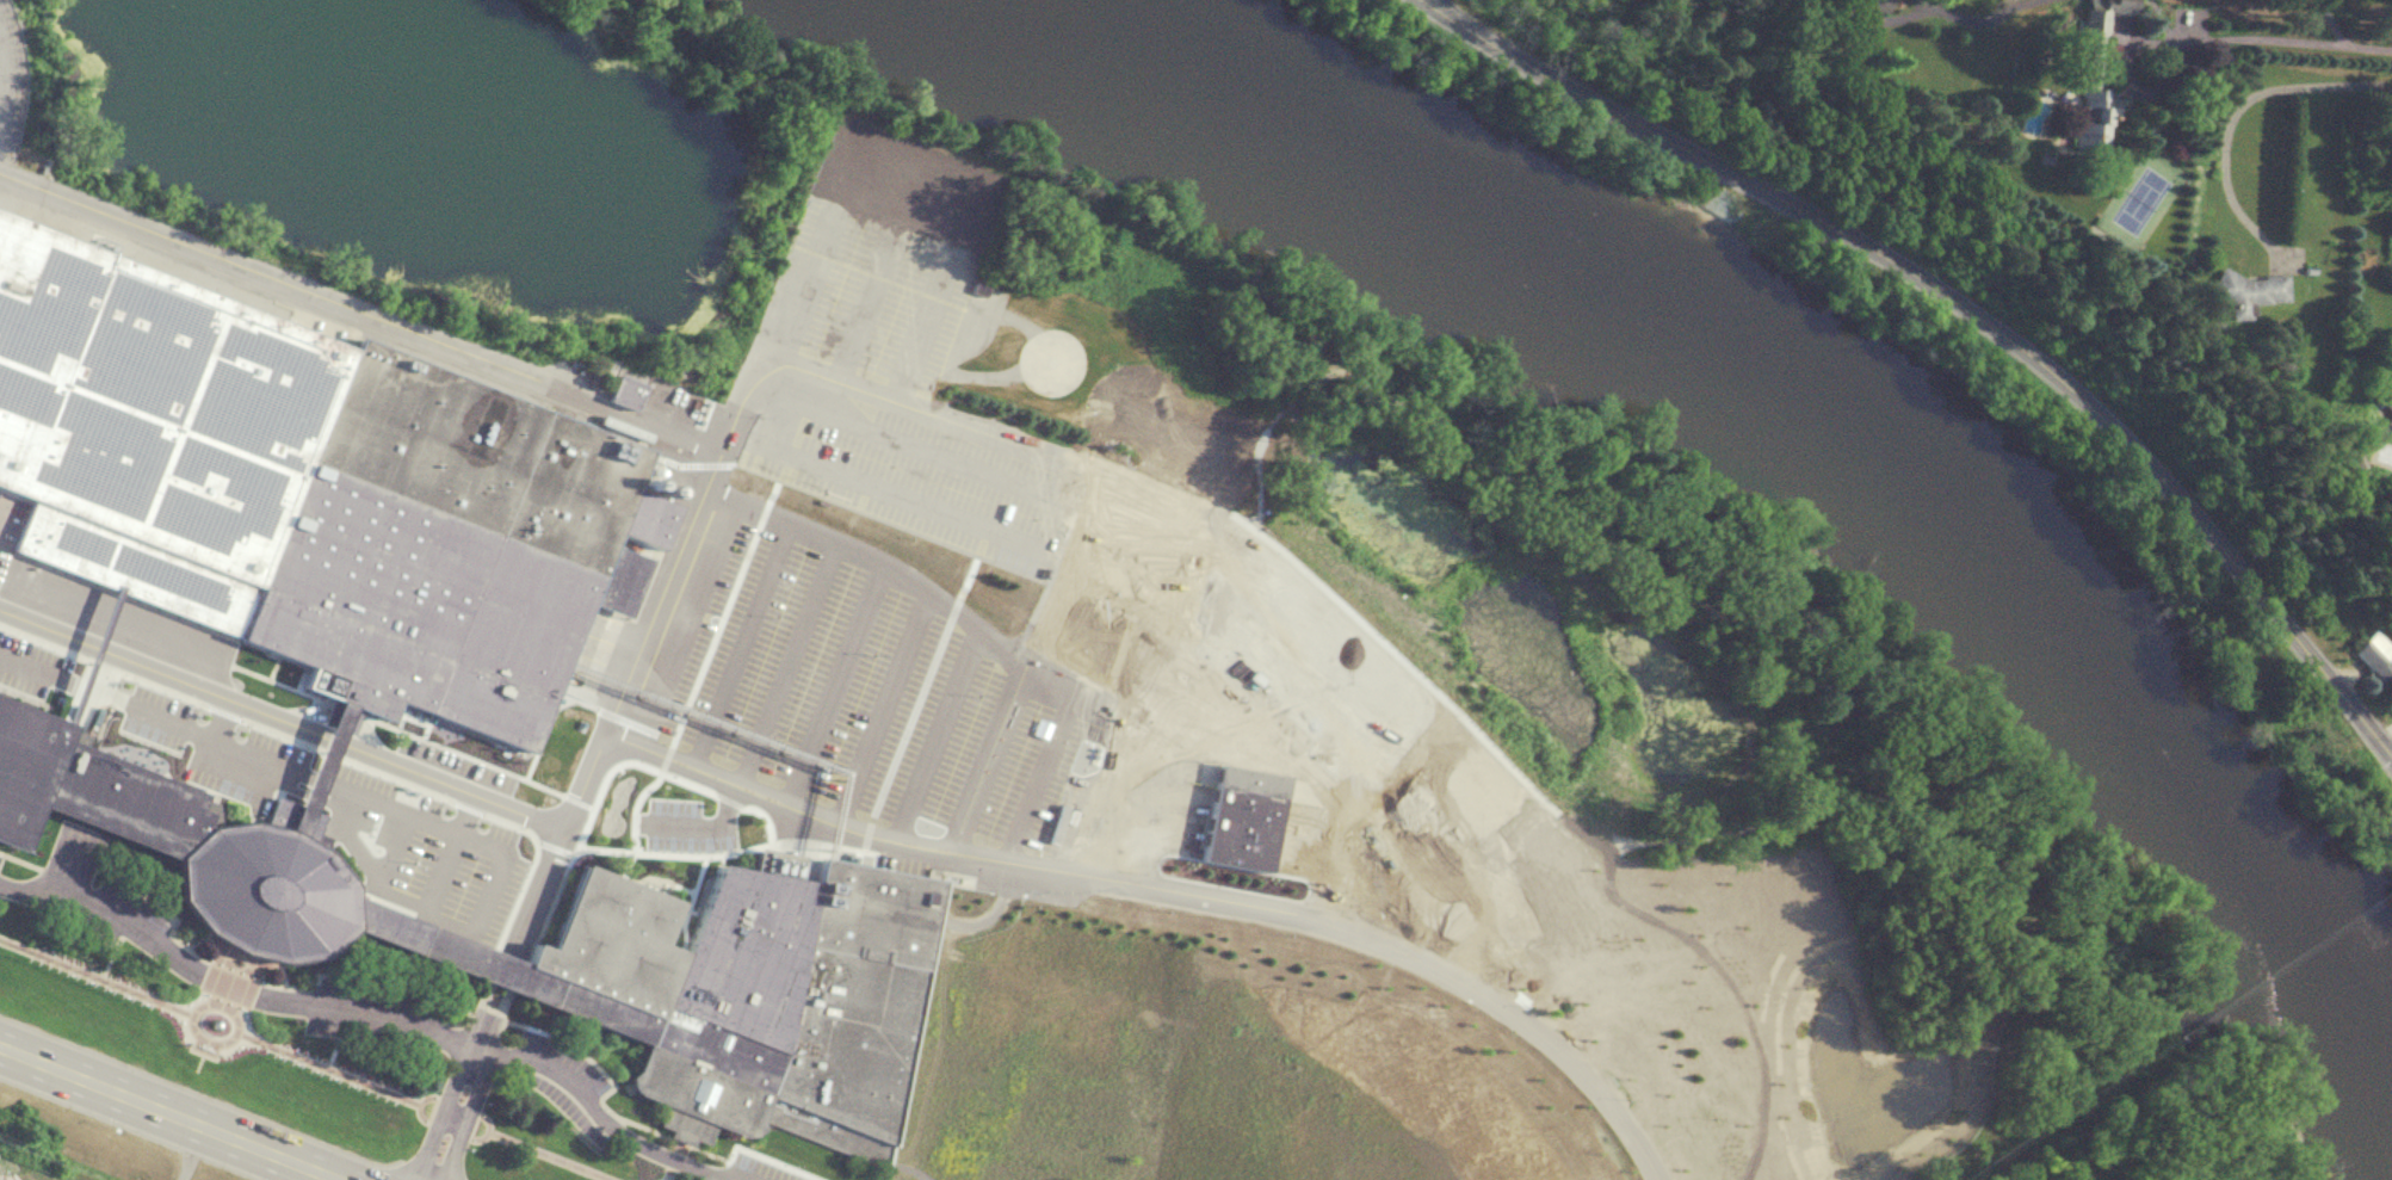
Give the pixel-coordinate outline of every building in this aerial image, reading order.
[(1888,13),(1891,0),(1856,0),(1855,3),(1888,13)] [(2136,0),(2083,0),(2078,145),(2108,146),(2112,15),(2135,16),(2136,0)] [(581,606),(623,619),(666,511),(625,496),(642,453),(0,203),(0,493),(26,503),(11,548),(523,756),(581,606)] [(2231,302),(2231,318),(2245,318),(2244,309),(2247,302),(2288,301),(2288,275),(2244,277),(2222,267),(2219,267),(2208,293),(2231,302)] [(632,411),(642,384),(612,373),(602,400),(632,411)] [(2376,398),(2391,411),(2391,380),(2376,398)] [(2384,422),(2391,428),(2391,412),(2384,422)] [(2391,656),(2391,643),(2380,629),(2356,650),(2384,682),(2391,675),(2391,661),(2390,658),(2391,656)] [(13,861),(0,856),(0,689),(62,711),(54,735),(202,787),(194,807),(202,809),(204,823),(260,817),(270,786),(320,802),(308,840),(345,886),(348,895),(506,952),(512,954),(520,957),(523,958),(530,945),(543,949),(579,864),(676,894),(660,944),(679,949),(715,860),(750,867),(755,845),(798,853),(793,878),(806,881),(811,857),(938,875),(880,1160),(754,1116),(749,1126),(749,1135),(741,1137),(706,1122),(699,1141),(659,1124),(666,1106),(629,1092),(623,1085),(623,1075),(630,1071),(642,1043),(507,991),(493,986),(353,932),(316,960),(261,963),(236,957),(199,934),(172,903),(169,861),(35,807),(13,861)] [(1214,759),(1197,859),(1271,872),(1288,771),(1214,759)]
